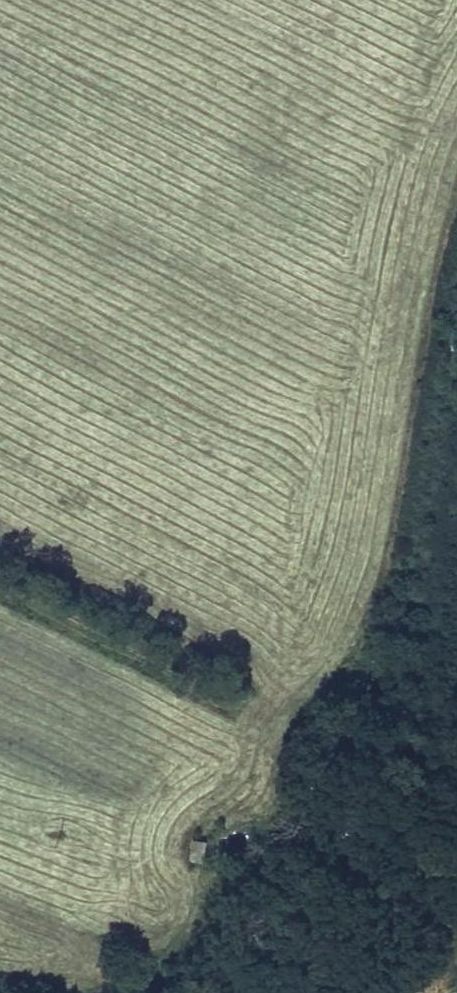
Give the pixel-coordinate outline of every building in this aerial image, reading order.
[(173,857),(187,863),(192,850),(178,844),(173,857)]
